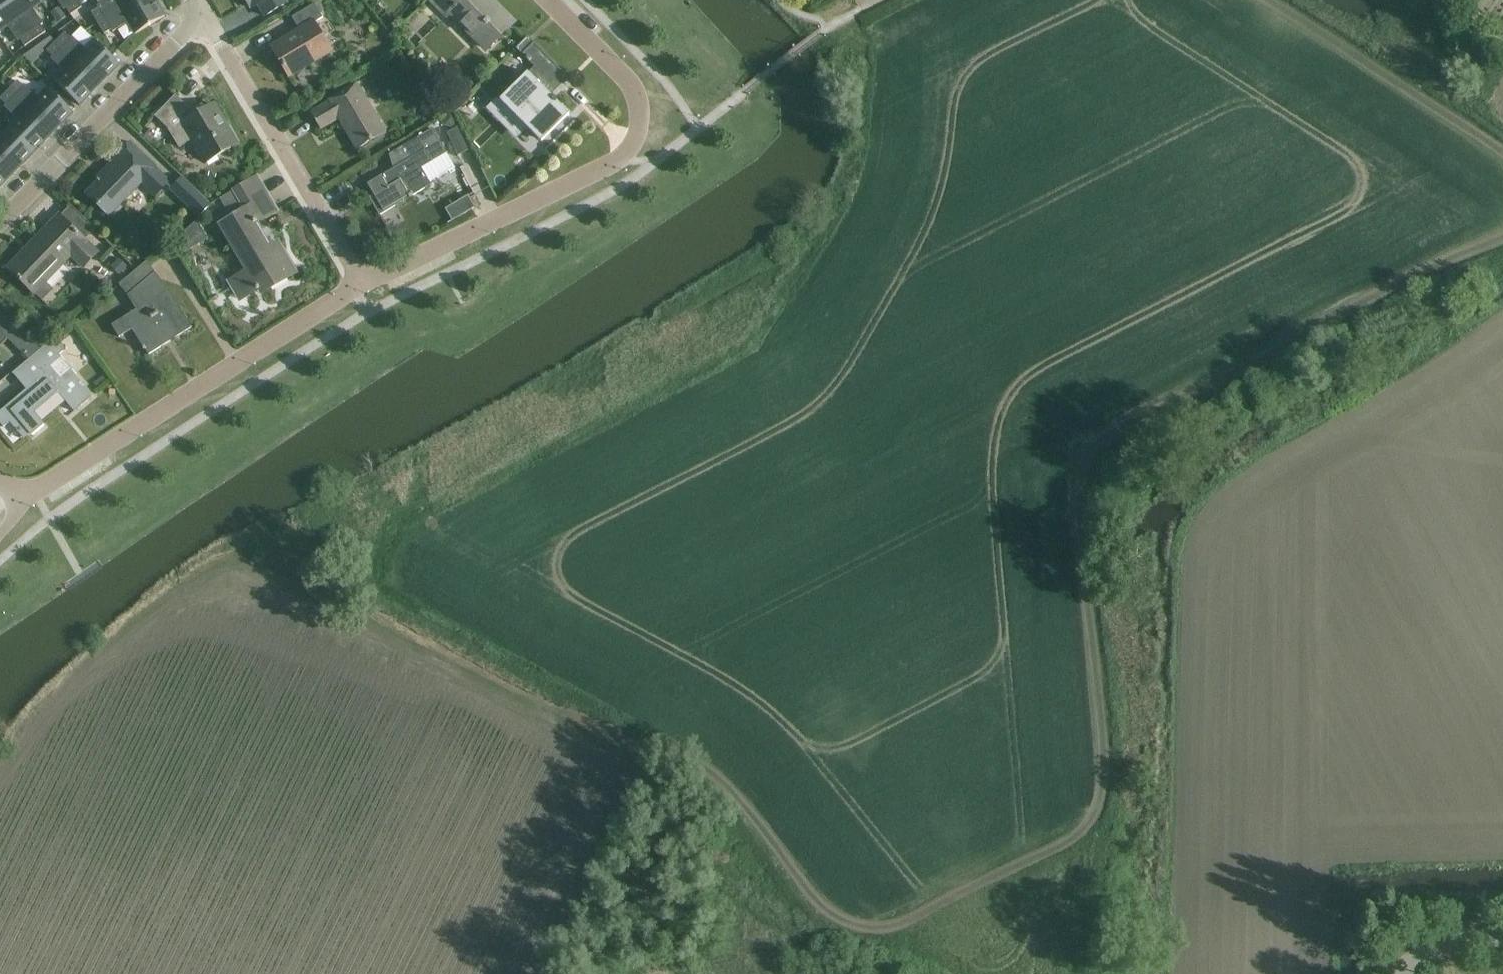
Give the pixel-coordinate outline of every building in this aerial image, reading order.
[(6,29),(17,45),(19,43),(24,50),(34,43),(4,0),(0,0),(0,34),(6,29)] [(34,43),(44,35),(40,28),(42,27),(31,12),(40,5),(37,0),(4,0),(34,43)] [(60,10),(62,13),(64,11),(69,18),(80,10),(73,0),(53,0),(60,10)] [(93,8),(94,10),(87,14),(94,25),(135,0),(105,0),(93,8)] [(150,0),(135,0),(94,25),(100,36),(107,32),(109,34),(125,24),(132,35),(146,26),(147,28),(163,18),(153,3),(152,3),(150,0)] [(282,6),(286,4),(283,0),(246,0),(251,8),(258,4),(265,16),(282,6)] [(429,3),(446,20),(453,12),(488,47),(513,22),(491,0),(432,0),(429,3)] [(289,37),(272,47),(289,77),(306,66),(332,51),(328,45),(315,23),(323,18),(314,4),(292,18),(300,31),(289,37)] [(60,10),(53,15),(59,23),(66,18),(62,13),(60,10)] [(61,34),(52,43),(97,85),(105,76),(106,77),(118,65),(92,41),(82,50),(69,38),(67,39),(61,34)] [(490,90),(480,100),(514,134),(524,124),(539,139),(550,127),(553,130),(569,114),(547,93),(566,75),(528,37),(517,47),(535,65),(500,100),(490,90)] [(97,85),(52,43),(44,52),(50,58),(48,60),(61,73),(52,82),(79,107),(90,95),(89,93),(97,85)] [(21,88),(15,83),(7,92),(51,134),(59,125),(61,126),(72,114),(46,89),(37,99),(23,86),(21,88)] [(358,149),(375,138),(384,133),(355,85),(329,100),(330,102),(311,113),(321,129),(339,118),(358,149)] [(7,92),(0,99),(0,103),(4,107),(2,108),(16,121),(7,131),(33,155),(44,144),(43,142),(51,134),(7,92)] [(206,162),(220,154),(237,144),(214,105),(197,115),(176,95),(155,116),(167,127),(179,148),(193,140),(206,162)] [(447,134),(458,157),(468,151),(458,127),(447,134)] [(393,169),(385,174),(368,184),(374,196),(370,198),(379,214),(395,205),(396,206),(432,185),(430,182),(455,167),(445,150),(432,129),(389,154),(393,169)] [(7,131),(0,138),(0,162),(13,174),(21,165),(22,166),(33,155),(7,131)] [(171,182),(144,157),(130,143),(119,154),(123,158),(87,194),(110,217),(141,185),(155,198),(171,182)] [(0,162),(0,190),(6,184),(5,183),(13,174),(0,162)] [(257,177),(239,187),(235,190),(246,209),(220,224),(230,241),(248,271),(230,282),(241,300),(259,289),(262,294),(296,273),(283,250),(273,252),(255,223),(276,211),(257,177)] [(212,205),(183,178),(171,191),(200,218),(212,205)] [(8,269),(35,295),(42,301),(53,290),(46,283),(71,257),(84,270),(99,254),(60,215),(45,230),(49,234),(25,258),(21,255),(8,269)] [(137,310),(112,326),(120,338),(133,330),(149,355),(192,328),(168,290),(167,291),(156,273),(147,262),(120,285),(128,296),(137,310)] [(6,334),(26,355),(35,346),(15,326),(6,334)] [(81,381),(60,355),(67,349),(58,339),(14,376),(26,390),(0,412),(0,423),(4,428),(10,423),(24,439),(43,423),(33,411),(57,391),(74,412),(94,396),(81,381)]
